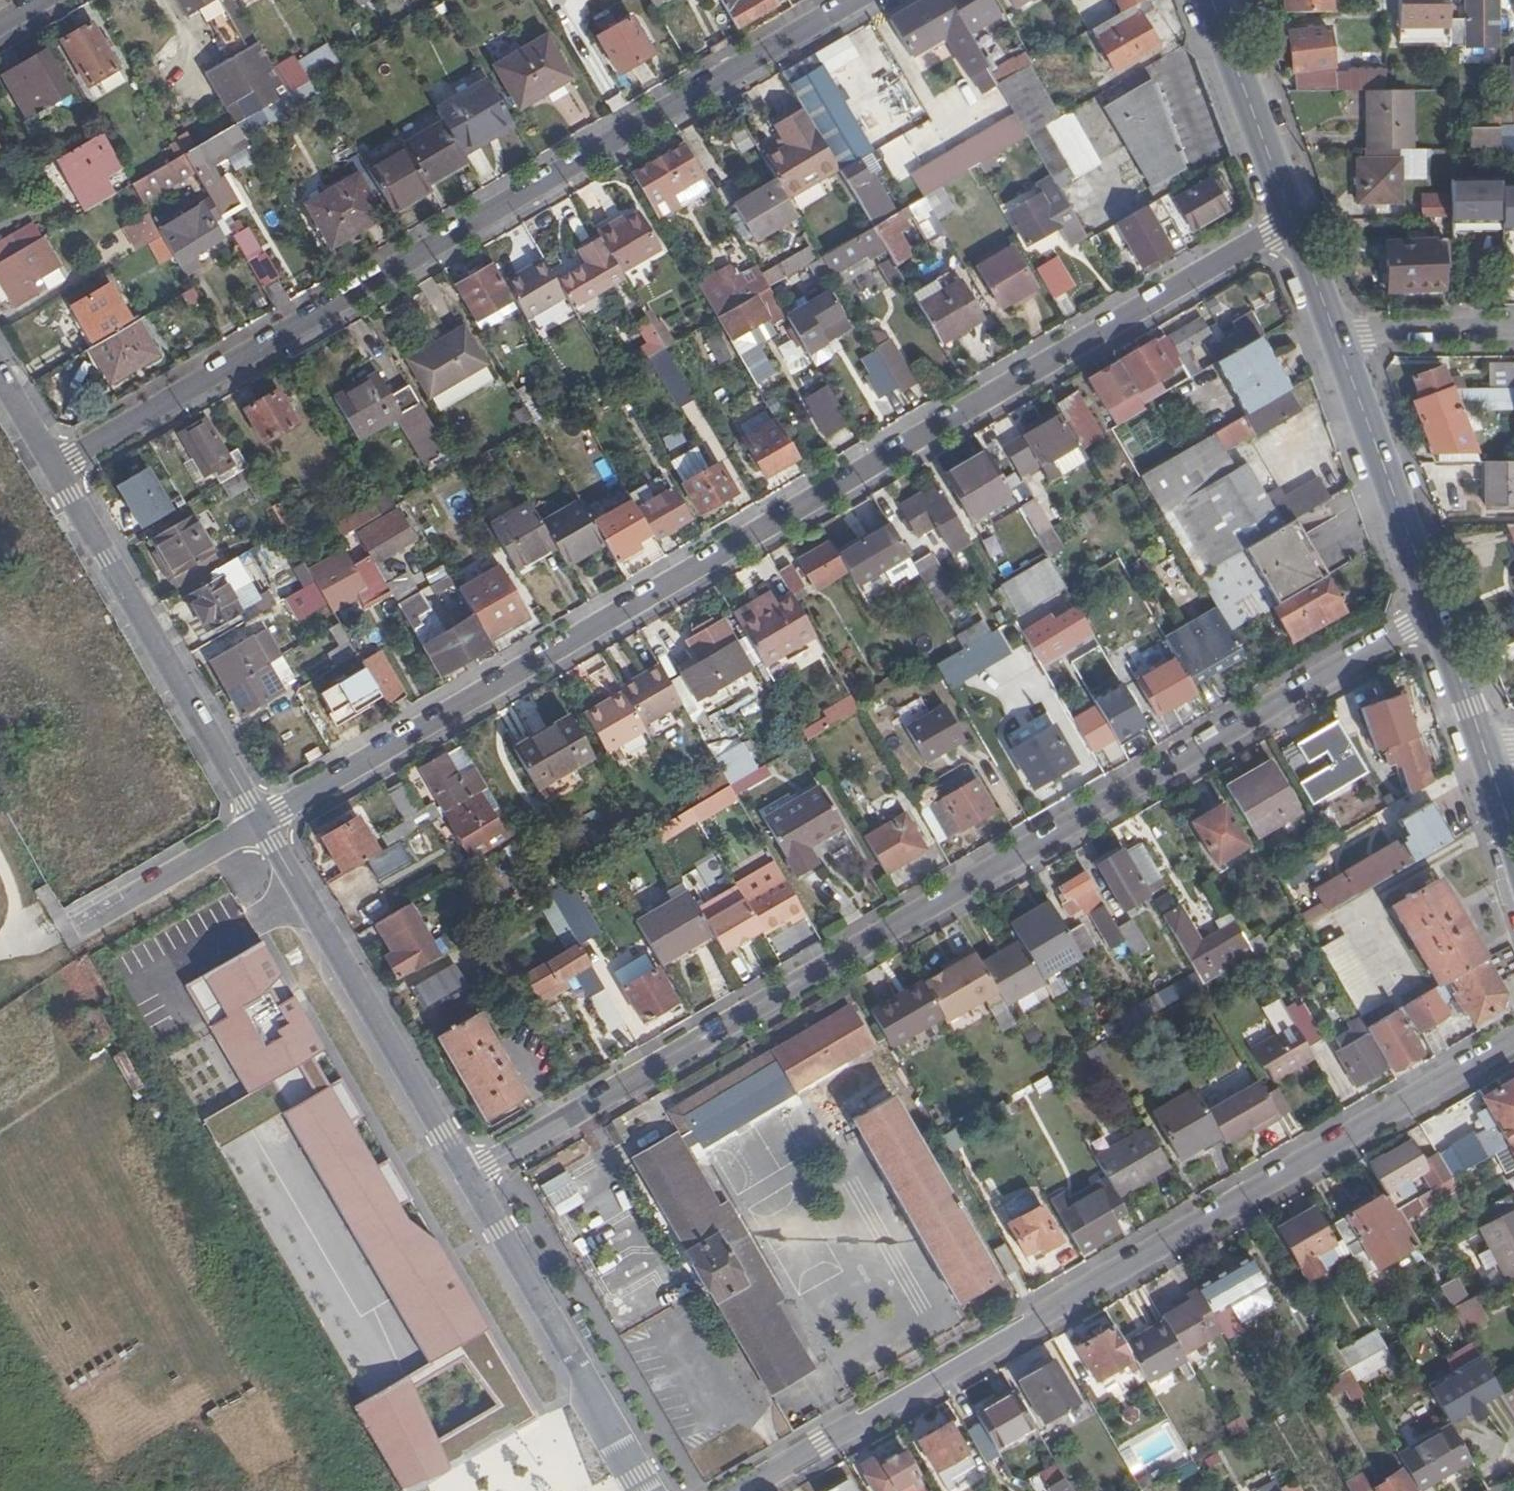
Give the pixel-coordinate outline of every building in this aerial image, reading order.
[(188,15),(204,5),(214,0),(179,0),(188,15)] [(236,0),(214,0),(204,5),(234,56),(257,42),(260,41),(236,0)] [(737,26),(780,0),(749,0),(747,2),(746,0),(721,0),(737,26)] [(892,20),(913,57),(946,37),(970,78),(974,77),(985,95),(1000,87),(998,84),(991,72),(968,34),(949,0),(925,0),(892,20)] [(968,34),(1001,15),(992,0),(949,0),(968,34)] [(1030,0),(1012,0),(1016,8),(1030,0)] [(1121,13),(1134,5),(1144,0),(1116,0),(1121,13)] [(1284,13),(1332,13),(1331,0),(1285,0),(1284,13)] [(1377,13),(1387,13),(1386,0),(1376,0),(1377,13)] [(1450,0),(1401,0),(1401,27),(1451,28),(1451,23),(1450,0)] [(1468,23),(1451,23),(1451,28),(1451,43),(1501,42),(1501,39),(1500,0),(1467,0),(1468,23)] [(1118,15),(1093,29),(1117,70),(1158,45),(1134,5),(1121,13),(1118,15)] [(619,73),(651,54),(631,18),(597,37),(619,73)] [(89,86),(120,67),(94,22),(63,41),(89,86)] [(1451,28),(1401,27),(1401,42),(1451,43),(1451,28)] [(1289,33),(1296,90),(1367,90),(1387,90),(1387,72),(1335,73),(1329,28),(1289,33)] [(847,35),(832,43),(784,71),(804,107),(840,169),(841,171),(861,160),(859,158),(870,151),(827,75),(860,56),(859,55),(847,35)] [(519,105),(570,77),(547,37),(497,65),(519,105)] [(234,56),(206,72),(237,123),(287,93),(257,42),(234,56)] [(341,63),(330,44),(279,73),(290,93),(314,78),(341,63)] [(49,105),(69,93),(44,52),(5,76),(33,123),(53,111),(49,105)] [(1034,64),(1027,53),(991,72),(998,84),(1031,66),(1034,64)] [(998,84),(1000,87),(1015,112),(1047,93),(1031,66),(998,84)] [(1185,166),(1153,77),(1106,104),(1152,186),(1185,166)] [(480,139),(514,119),(489,79),(438,110),(443,120),(464,154),(483,143),(480,139)] [(1409,150),(1410,90),(1387,90),(1367,90),(1366,150),(1409,150)] [(72,99),(69,93),(49,105),(53,111),(72,99)] [(1028,136),(1061,117),(1047,93),(1015,112),(1016,115),(1028,136)] [(840,169),(804,107),(774,124),(785,143),(762,156),(770,169),(777,181),(787,198),(840,169)] [(1502,125),(1513,125),(1513,119),(1513,110),(1501,110),(1502,125)] [(1102,162),(1071,111),(1061,117),(1028,136),(1059,189),(1102,162)] [(1016,115),(924,166),(937,189),(943,186),(977,166),(980,164),(993,157),(1028,136),(1016,115)] [(428,183),(467,159),(464,154),(443,120),(404,143),(407,147),(428,183)] [(197,146),(185,153),(195,171),(209,194),(216,190),(203,166),(210,162),(247,140),(242,131),(237,123),(225,130),(197,146)] [(1502,125),(1472,126),(1472,146),(1502,145),(1502,125)] [(73,147),(87,139),(81,129),(67,138),(73,147)] [(176,138),(185,153),(197,146),(188,131),(176,138)] [(123,168),(102,133),(56,160),(73,189),(83,182),(90,191),(105,183),(103,178),(123,168)] [(705,176),(697,161),(686,143),(634,173),(661,219),(712,189),(705,176)] [(368,170),(392,210),(429,186),(428,183),(407,147),(368,170)] [(195,171),(185,153),(133,184),(143,202),(195,171)] [(993,157),(980,164),(984,173),(997,165),(993,157)] [(868,173),(861,160),(841,171),(874,226),(897,213),(873,171),(868,173)] [(1400,202),(1401,161),(1358,161),(1358,203),(1400,202)] [(219,175),(210,162),(203,166),(216,190),(209,194),(212,199),(220,214),(242,200),(225,172),(219,175)] [(937,189),(924,166),(910,174),(923,197),(926,196),(937,189)] [(1192,178),(1185,166),(1152,186),(1160,198),(1172,190),(1192,178)] [(332,244),(380,216),(357,177),(310,205),(332,244)] [(1177,199),(1172,190),(1160,198),(1159,198),(1168,216),(1181,237),(1226,208),(1210,179),(1177,199)] [(1453,217),(1453,223),(1502,223),(1502,186),(1502,181),(1452,180),(1453,195),(1453,217)] [(757,242),(798,217),(787,198),(777,181),(755,193),(734,205),(738,211),(754,238),(757,242)] [(938,218),(956,208),(943,186),(937,189),(926,196),(938,218)] [(1502,186),(1502,223),(1503,231),(1513,230),(1513,186),(1502,186)] [(1086,235),(1059,189),(1044,198),(1041,194),(1013,210),(1021,224),(1018,227),(1029,246),(1060,227),(1071,244),(1086,235)] [(1425,218),(1453,217),(1453,195),(1424,195),(1425,218)] [(932,242),(947,233),(938,218),(926,196),(923,197),(911,205),(916,214),(932,242)] [(1168,216),(1159,198),(1118,222),(1143,265),(1171,248),(1157,224),(1168,216)] [(212,199),(203,204),(214,222),(222,216),(220,214),(212,199)] [(162,236),(175,257),(186,275),(200,265),(203,269),(231,252),(214,222),(203,204),(159,230),(162,236)] [(911,205),(897,213),(874,226),(896,264),(912,255),(900,234),(911,226),(907,220),(916,214),(911,205)] [(729,217),(744,244),(754,238),(738,211),(729,217)] [(149,213),(125,227),(138,251),(150,244),(162,236),(159,230),(149,213)] [(612,223),(598,232),(601,239),(621,273),(661,248),(641,213),(625,222),(615,228),(612,223)] [(622,218),(612,223),(615,228),(625,222),(622,218)] [(874,226),(821,257),(832,275),(839,271),(867,254),(870,259),(879,255),(883,263),(881,265),(893,286),(904,279),(896,264),(874,226)] [(233,235),(248,261),(262,252),(247,227),(233,235)] [(22,249),(12,233),(0,240),(0,262),(22,249)] [(162,236),(150,244),(162,264),(175,257),(162,236)] [(0,262),(0,282),(15,309),(41,293),(34,282),(61,267),(43,237),(22,249),(0,262)] [(621,273),(601,239),(579,252),(588,266),(559,283),(564,293),(573,308),(624,277),(621,273)] [(1449,261),(1448,241),(1387,243),(1389,292),(1445,289),(1444,261),(1449,261)] [(763,276),(769,287),(788,276),(811,263),(821,257),(814,245),(763,276)] [(1037,286),(1013,247),(979,267),(1001,306),(1037,286)] [(248,261),(263,286),(278,277),(280,276),(265,251),(262,252),(248,261)] [(559,283),(542,254),(530,261),(533,267),(506,282),(517,299),(525,316),(564,293),(559,283)] [(832,275),(821,257),(811,263),(821,281),(832,275)] [(533,267),(530,261),(503,277),(506,282),(533,267)] [(739,275),(732,262),(697,281),(705,295),(739,275)] [(503,277),(496,264),(460,286),(480,320),(500,309),(517,299),(506,282),(503,277)] [(186,275),(193,287),(208,278),(203,269),(200,265),(186,275)] [(739,275),(705,295),(718,317),(769,287),(763,276),(757,265),(739,275)] [(839,271),(832,275),(840,288),(847,284),(839,271)] [(920,306),(961,283),(955,272),(914,295),(920,306)] [(1071,296),(1057,274),(1047,280),(1060,303),(1071,296)] [(788,276),(769,287),(775,297),(793,286),(788,276)] [(263,286),(276,309),(290,300),(278,277),(263,286)] [(904,279),(893,286),(898,294),(910,287),(904,279)] [(96,345),(135,322),(112,283),(73,306),(96,345)] [(920,306),(942,344),(982,321),(961,283),(920,306)] [(769,287),(718,317),(732,340),(770,319),(774,324),(788,317),(775,297),(769,287)] [(831,291),(788,317),(807,351),(825,341),(817,329),(825,325),(844,313),(831,291)] [(1207,303),(1213,314),(1222,310),(1216,298),(1207,303)] [(1262,334),(1276,326),(1261,302),(1233,320),(1238,329),(1243,335),(1258,326),(1262,334)] [(649,320),(666,348),(673,344),(651,308),(645,312),(649,320)] [(480,320),(477,322),(483,332),(507,317),(500,309),(480,320)] [(1180,354),(1197,344),(1214,333),(1204,317),(1169,337),(1180,354)] [(770,319),(732,340),(756,380),(772,371),(759,345),(779,332),(774,324),(770,319)] [(666,348),(649,320),(638,327),(647,343),(640,347),(647,359),(666,348)] [(1219,328),(1225,337),(1238,329),(1233,320),(1219,328)] [(155,356),(135,322),(96,345),(93,347),(111,382),(155,356)] [(825,341),(807,351),(816,367),(835,355),(835,351),(841,346),(830,325),(825,325),(817,329),(825,341)] [(1223,357),(1259,336),(1262,334),(1258,326),(1243,335),(1238,329),(1225,337),(1215,344),(1223,357)] [(431,396),(486,364),(464,328),(410,359),(431,396)] [(717,357),(733,348),(724,334),(708,342),(717,357)] [(1122,359),(1140,388),(1157,378),(1182,363),(1177,356),(1165,334),(1122,359)] [(1286,389),(1289,387),(1259,336),(1223,357),(1215,362),(1245,413),(1286,389)] [(785,364),(800,358),(791,339),(777,345),(785,364)] [(881,358),(886,367),(897,386),(900,391),(900,392),(911,385),(885,341),(874,347),(875,349),(881,358)] [(1180,354),(1177,356),(1182,363),(1190,377),(1215,362),(1213,356),(1206,359),(1197,344),(1180,354)] [(667,383),(682,375),(666,348),(647,359),(627,370),(633,379),(657,366),(667,383)] [(886,399),(900,391),(897,386),(886,367),(881,358),(875,349),(862,358),(886,399)] [(1144,404),(1119,362),(1090,377),(1118,425),(1147,408),(1144,404)] [(1497,363),(1496,389),(1513,389),(1513,362),(1497,363)] [(1455,389),(1463,389),(1464,377),(1447,377),(1443,366),(1413,378),(1422,402),(1455,389)] [(449,451),(410,385),(393,394),(380,373),(337,397),(359,436),(403,413),(431,460),(435,458),(446,452),(449,451)] [(682,375),(667,383),(679,406),(695,398),(682,375)] [(1140,388),(1148,401),(1165,391),(1157,378),(1140,388)] [(826,438),(850,424),(826,384),(802,397),(826,438)] [(533,417),(536,423),(544,419),(525,387),(517,391),(526,405),(533,417)] [(1298,408),(1286,389),(1245,413),(1255,430),(1256,432),(1298,408)] [(1416,404),(1437,462),(1479,462),(1462,412),(1513,411),(1513,389),(1496,389),(1463,389),(1455,389),(1422,402),(1416,404)] [(265,443),(298,423),(278,390),(245,409),(265,443)] [(1080,443),(1083,449),(1105,436),(1079,392),(1057,404),(1080,443)] [(782,407),(775,397),(768,401),(774,412),(782,407)] [(533,417),(526,405),(514,412),(521,424),(533,417)] [(1255,430),(1245,413),(1216,433),(1226,447),(1255,430)] [(1042,464),(1076,445),(1058,415),(1007,444),(1023,471),(1040,462),(1042,464)] [(533,417),(521,424),(525,430),(536,423),(533,417)] [(766,473),(799,454),(777,417),(744,437),(766,473)] [(249,466),(239,449),(228,454),(207,419),(181,434),(194,456),(203,471),(212,467),(221,482),(249,466)] [(1226,447),(1216,433),(1141,475),(1164,513),(1205,489),(1239,469),(1226,447)] [(1083,449),(1080,443),(1076,445),(1042,464),(1049,476),(1087,455),(1083,449)] [(688,479),(710,466),(700,447),(677,460),(688,479)] [(1014,497),(987,451),(945,475),(972,522),(1014,497)] [(435,458),(438,463),(449,457),(446,452),(435,458)] [(467,464),(461,454),(453,458),(459,469),(467,464)] [(185,461),(194,476),(203,471),(194,456),(185,461)] [(721,460),(710,466),(688,479),(684,482),(701,511),(736,491),(721,460)] [(1486,462),(1487,507),(1513,507),(1513,461),(1486,462)] [(1290,521),(1329,498),(1318,479),(1271,507),(1246,464),(1239,469),(1205,489),(1241,551),(1290,521)] [(249,466),(221,482),(230,497),(233,497),(245,489),(258,482),(249,466)] [(148,467),(118,485),(143,528),(173,510),(148,467)] [(638,508),(672,488),(664,474),(630,494),(638,508)] [(245,489),(260,514),(273,507),(258,482),(245,489)] [(969,541),(937,486),(902,509),(917,537),(935,527),(951,552),(969,541)] [(638,508),(656,537),(690,517),(672,488),(638,508)] [(1205,489),(1164,513),(1200,574),(1241,551),(1205,489)] [(373,501),(381,514),(392,508),(384,495),(373,501)] [(1035,498),(1018,507),(1035,536),(1051,526),(1035,498)] [(560,549),(567,561),(604,539),(581,500),(544,523),(555,542),(560,549)] [(493,526),(517,569),(533,561),(530,555),(555,542),(544,523),(532,503),(493,526)] [(375,556),(412,534),(398,512),(362,534),(375,556)] [(174,573),(182,590),(185,588),(222,567),(193,516),(154,538),(161,549),(155,553),(168,576),(174,573)] [(1326,579),(1290,521),(1241,551),(1273,607),(1275,610),(1292,600),(1326,579)] [(909,554),(890,523),(839,553),(849,570),(857,583),(882,568),(909,554)] [(604,539),(617,560),(640,546),(627,524),(604,539)] [(343,547),(352,563),(367,554),(358,539),(343,547)] [(839,553),(832,540),(800,559),(817,588),(849,570),(839,553)] [(530,555),(533,561),(535,563),(560,549),(555,542),(530,555)] [(250,550),(237,558),(257,595),(267,590),(270,588),(250,550)] [(1241,551),(1200,574),(1218,608),(1231,631),(1273,607),(1241,551)] [(311,572),(316,582),(332,608),(358,594),(364,605),(390,590),(385,580),(370,555),(352,566),(344,553),(311,572)] [(918,570),(909,554),(882,568),(891,583),(906,575),(909,578),(919,573),(918,570)] [(241,610),(247,621),(275,605),(267,590),(257,595),(237,558),(222,567),(185,588),(208,628),(241,610)] [(1048,598),(1066,588),(1048,558),(1033,567),(1027,563),(1015,570),(1016,577),(998,588),(1007,605),(1041,585),(1048,598)] [(423,570),(430,582),(450,572),(443,560),(423,570)] [(919,573),(941,610),(958,600),(935,561),(918,570),(919,573)] [(792,563),(780,571),(791,590),(793,593),(804,585),(792,563)] [(311,572),(306,564),(300,567),(309,585),(316,582),(311,572)] [(385,580),(390,590),(396,600),(418,588),(406,567),(385,580)] [(463,595),(488,637),(529,614),(502,569),(462,592),(463,595)] [(455,581),(450,572),(430,582),(428,583),(434,592),(455,581)] [(1326,579),(1292,600),(1312,631),(1345,612),(1326,579)] [(309,585),(284,599),(296,620),(325,602),(316,582),(309,585)] [(396,600),(430,656),(432,655),(443,673),(492,644),(488,637),(463,595),(444,606),(455,626),(444,632),(418,588),(396,600)] [(1020,628),(1072,597),(1066,588),(1048,598),(1014,619),(1020,628)] [(755,604),(735,615),(763,662),(815,631),(793,593),(791,590),(759,609),(755,604)] [(1312,631),(1292,600),(1275,610),(1292,641),(1312,631)] [(1244,653),(1231,631),(1218,608),(1166,638),(1192,683),(1244,653)] [(1026,637),(1041,663),(1092,632),(1082,615),(1060,628),(1053,616),(1034,628),(1035,632),(1026,637)] [(963,648),(989,633),(979,616),(953,631),(963,648)] [(698,635),(716,624),(712,618),(694,629),(698,635)] [(702,660),(682,672),(702,706),(729,690),(725,682),(752,666),(724,619),(716,624),(698,635),(689,640),(698,654),(702,660)] [(213,662),(228,688),(268,665),(282,657),(266,630),(213,662)] [(359,654),(349,638),(327,650),(337,667),(359,654)] [(1162,639),(1129,653),(1136,671),(1170,658),(1162,639)] [(381,693),(389,706),(405,696),(379,650),(362,660),(370,675),(381,693)] [(678,665),(682,672),(702,660),(698,654),(678,665)] [(1158,714),(1193,693),(1173,660),(1138,679),(1158,714)] [(683,703),(660,663),(634,677),(638,686),(625,692),(643,725),(683,703)] [(371,699),(381,693),(370,675),(362,679),(353,664),(340,672),(346,683),(352,694),(364,687),(371,699)] [(268,665),(228,688),(243,715),(279,695),(280,687),(268,665)] [(324,675),(333,690),(346,683),(340,672),(337,667),(324,675)] [(901,685),(912,678),(907,670),(898,676),(901,685)] [(324,675),(302,688),(311,703),(333,690),(324,675)] [(634,677),(621,685),(625,692),(638,686),(634,677)] [(1121,684),(1094,700),(1118,742),(1146,727),(1121,684)] [(301,688),(289,696),(295,705),(307,698),(301,688)] [(875,700),(869,691),(865,695),(869,703),(875,700)] [(625,692),(584,714),(608,753),(647,731),(643,725),(625,692)] [(921,696),(891,712),(900,727),(929,711),(921,696)] [(861,708),(855,697),(826,715),(832,725),(841,720),(861,708)] [(928,764),(966,741),(945,706),(907,729),(928,764)] [(1094,706),(1072,718),(1093,753),(1114,740),(1094,706)] [(570,718),(531,741),(553,778),(577,765),(592,756),(570,718)] [(1367,770),(1339,719),(1281,753),(1311,804),(1367,770)] [(1413,792),(1434,780),(1411,721),(1374,735),(1380,753),(1388,753),(1392,763),(1402,760),(1413,792)] [(1034,786),(1074,763),(1054,727),(1013,750),(1034,786)] [(729,784),(757,767),(738,737),(711,755),(729,784)] [(553,778),(531,741),(516,750),(537,787),(553,778)] [(446,755),(459,781),(478,770),(463,745),(446,755)] [(1388,753),(1380,753),(1385,766),(1392,763),(1388,753)] [(488,788),(478,770),(459,781),(446,755),(421,769),(447,812),(482,792),(488,788)] [(764,764),(731,785),(737,795),(771,775),(764,764)] [(1273,764),(1229,790),(1257,837),(1300,811),(1273,764)] [(577,765),(553,778),(557,786),(581,772),(577,765)] [(553,778),(537,787),(542,795),(557,786),(553,778)] [(930,808),(948,839),(996,812),(977,781),(967,787),(963,781),(958,784),(962,790),(930,808)] [(391,795),(407,821),(413,832),(427,824),(420,811),(406,786),(391,795)] [(807,849),(844,827),(822,789),(796,804),(790,794),(759,813),(798,878),(817,867),(807,849)] [(910,794),(939,844),(948,839),(930,808),(919,789),(910,794)] [(482,792),(447,812),(472,856),(514,832),(499,806),(492,811),(482,792)] [(714,794),(663,823),(670,837),(722,808),(714,794)] [(141,821),(154,816),(147,796),(133,802),(141,821)] [(420,811),(427,824),(443,814),(436,802),(420,811)] [(1328,912),(1452,839),(1432,802),(1399,821),(1410,842),(1399,848),(1395,843),(1316,890),(1328,912)] [(1217,864),(1247,846),(1223,804),(1193,822),(1217,864)] [(865,835),(887,872),(927,849),(905,812),(865,835)] [(324,838),(345,871),(378,852),(357,818),(324,838)] [(413,832),(407,821),(383,835),(389,845),(413,832)] [(1138,843),(1125,850),(1128,856),(1145,884),(1159,877),(1138,843)] [(1145,884),(1128,856),(1121,860),(1117,855),(1101,865),(1104,871),(1128,913),(1153,898),(1145,884)] [(744,900),(785,877),(776,862),(736,885),(744,900)] [(1091,912),(1102,905),(1085,875),(1060,889),(1068,902),(1063,906),(1071,919),(1080,913),(1083,916),(1091,912)] [(762,930),(765,934),(789,920),(792,923),(807,915),(785,877),(744,900),(762,930)] [(556,905),(579,943),(602,930),(571,878),(548,891),(556,905)] [(1450,979),(1485,959),(1438,879),(1411,895),(1409,893),(1405,895),(1407,897),(1394,904),(1439,985),(1450,979)] [(665,893),(670,901),(688,891),(683,882),(665,893)] [(556,905),(548,891),(541,896),(549,909),(556,905)] [(638,920),(663,963),(712,934),(706,922),(688,891),(670,901),(638,920)] [(712,934),(724,952),(738,944),(747,939),(762,930),(744,900),(706,922),(712,934)] [(1069,932),(1049,900),(1010,921),(1021,939),(1043,977),(1081,954),(1069,932)] [(427,937),(408,904),(400,909),(420,941),(427,937)] [(1118,924),(1106,904),(1102,905),(1091,912),(1094,919),(1106,941),(1111,948),(1127,939),(1118,924)] [(410,968),(412,971),(460,944),(465,940),(460,931),(434,946),(427,937),(420,941),(400,909),(398,910),(377,923),(392,948),(394,953),(385,958),(396,975),(410,968)] [(1256,954),(1237,921),(1202,942),(1183,909),(1166,919),(1197,972),(1204,984),(1256,954)] [(1131,917),(1118,924),(1127,939),(1134,953),(1148,944),(1131,917)] [(1083,925),(1069,932),(1081,954),(1094,947),(1083,925)] [(1344,934),(1322,948),(1361,1016),(1383,1002),(1344,934)] [(465,940),(460,944),(465,955),(480,946),(473,936),(465,940)] [(747,939),(738,944),(741,948),(751,942),(747,939)] [(1043,977),(1021,939),(982,960),(999,989),(1003,996),(1006,1002),(1045,981),(1043,977)] [(262,940),(184,985),(248,1094),(269,1082),(325,1049),(262,940)] [(579,943),(525,974),(537,994),(556,982),(565,978),(578,971),(592,997),(590,998),(610,1031),(626,1022),(579,943)] [(982,960),(974,947),(956,956),(960,962),(944,970),(923,982),(942,1016),(945,1020),(987,997),(999,989),(982,960)] [(383,954),(385,958),(394,953),(392,948),(383,954)] [(960,962),(956,956),(941,965),(944,970),(960,962)] [(617,974),(625,987),(652,971),(644,958),(617,974)] [(1504,992),(1485,959),(1450,979),(1459,993),(1456,994),(1465,1010),(1468,1009),(1475,1021),(1501,1008),(1504,992)] [(421,1005),(463,980),(454,965),(412,989),(421,1005)] [(652,971),(625,987),(624,988),(643,1021),(679,1000),(660,967),(652,971)] [(1057,995),(1080,984),(1074,972),(1051,983),(1057,995)] [(565,978),(556,982),(561,989),(568,984),(565,978)] [(923,982),(922,980),(871,1010),(891,1046),(942,1016),(923,982)] [(1435,987),(1406,1004),(1420,1029),(1449,1014),(1435,987)] [(999,989),(987,997),(991,1003),(1003,996),(999,989)] [(1152,1013),(1166,1006),(1158,994),(1117,1017),(1125,1029),(1152,1013)] [(1007,1030),(1018,1024),(1006,1002),(1003,996),(991,1003),(1007,1030)] [(1276,1083),(1318,1059),(1310,1046),(1297,1023),(1284,1001),(1266,1012),(1277,1032),(1279,1031),(1281,1036),(1253,1052),(1264,1071),(1267,1068),(1276,1083)] [(850,1005),(680,1107),(692,1130),(684,1136),(679,1139),(676,1134),(633,1158),(772,1394),(814,1368),(776,1304),(784,1298),(779,1289),(756,1303),(711,1224),(733,1211),(728,1201),(719,1207),(686,1150),(700,1142),(704,1150),(799,1093),(797,1090),(873,1046),(850,1005)] [(1390,1065),(1393,1069),(1422,1052),(1397,1009),(1367,1026),(1371,1032),(1390,1065)] [(527,1097),(478,1013),(439,1036),(488,1120),(527,1097)] [(1163,1034),(1152,1013),(1125,1029),(1131,1038),(1144,1030),(1150,1041),(1163,1034)] [(1297,1023),(1310,1046),(1324,1038),(1309,1015),(1297,1023)] [(1358,1084),(1390,1065),(1371,1032),(1361,1039),(1355,1028),(1337,1038),(1343,1049),(1339,1051),(1358,1084)] [(843,1120),(876,1100),(857,1068),(825,1087),(843,1120)] [(284,1110),(277,1114),(425,1367),(458,1348),(483,1334),(489,1330),(436,1239),(406,1216),(399,1203),(413,1200),(387,1156),(378,1162),(355,1123),(366,1116),(341,1074),(284,1110)] [(1452,1145),(1466,1169),(1495,1152),(1513,1141),(1513,1080),(1484,1097),(1489,1107),(1480,1112),(1489,1126),(1497,1122),(1500,1127),(1478,1138),(1474,1132),(1452,1145)] [(1222,1135),(1227,1143),(1253,1128),(1265,1121),(1269,1127),(1284,1120),(1261,1081),(1208,1111),(1222,1135)] [(248,1094),(203,1119),(219,1147),(277,1114),(284,1110),(269,1082),(248,1094)] [(1183,1157),(1222,1135),(1208,1111),(1196,1089),(1156,1112),(1183,1157)] [(999,1278),(893,1096),(854,1118),(961,1301),(999,1278)] [(692,1130),(680,1107),(670,1113),(684,1136),(692,1130)] [(623,1140),(613,1121),(605,1126),(616,1144),(623,1140)] [(1265,1121),(1253,1128),(1257,1134),(1269,1127),(1265,1121)] [(1119,1196),(1170,1165),(1150,1129),(1098,1159),(1110,1181),(1119,1196)] [(1495,1152),(1508,1173),(1513,1168),(1513,1141),(1495,1152)] [(1410,1158),(1419,1154),(1412,1143),(1404,1147),(1410,1158)] [(1452,1145),(1437,1154),(1450,1177),(1455,1175),(1466,1169),(1452,1145)] [(1450,1177),(1437,1154),(1424,1162),(1419,1154),(1410,1158),(1404,1147),(1385,1158),(1384,1156),(1371,1163),(1387,1192),(1394,1188),(1397,1193),(1415,1182),(1413,1177),(1423,1172),(1432,1189),(1450,1177)] [(1455,1175),(1450,1177),(1432,1189),(1395,1210),(1403,1223),(1462,1187),(1455,1175)] [(985,1202),(998,1195),(989,1178),(976,1185),(985,1202)] [(1113,1213),(1125,1205),(1119,1196),(1110,1181),(1072,1205),(1064,1192),(1050,1199),(1075,1241),(1089,1233),(1093,1241),(1121,1226),(1113,1213)] [(1031,1189),(999,1207),(1009,1224),(1040,1205),(1031,1189)] [(1513,1209),(1513,1204),(1507,1192),(1481,1205),(1490,1221),(1513,1209)] [(1395,1210),(1385,1193),(1334,1224),(1364,1275),(1415,1244),(1403,1223),(1395,1210)] [(1043,1250),(1060,1240),(1040,1205),(1009,1224),(1026,1252),(1039,1244),(1043,1250)] [(1513,1276),(1513,1209),(1490,1221),(1480,1226),(1505,1281),(1513,1276)] [(1295,1221),(1297,1225),(1305,1238),(1325,1227),(1315,1210),(1295,1221)] [(779,1289),(733,1211),(711,1224),(756,1303),(779,1289)] [(1305,1238),(1297,1225),(1282,1234),(1303,1268),(1317,1259),(1315,1256),(1335,1244),(1325,1227),(1305,1238)] [(1075,1241),(1079,1248),(1093,1241),(1089,1233),(1075,1241)] [(1415,1244),(1364,1275),(1384,1310),(1436,1279),(1422,1256),(1415,1244)] [(1213,1280),(1199,1288),(1223,1330),(1224,1332),(1238,1323),(1229,1304),(1264,1284),(1249,1257),(1236,1265),(1232,1258),(1225,1263),(1228,1269),(1212,1278),(1213,1280)] [(1317,1259),(1303,1268),(1308,1276),(1323,1267),(1317,1259)] [(1443,1292),(1452,1308),(1466,1299),(1457,1282),(1443,1292)] [(1223,1330),(1199,1288),(1185,1296),(1188,1302),(1175,1309),(1162,1317),(1164,1320),(1184,1352),(1223,1330)] [(1188,1302),(1185,1296),(1172,1304),(1175,1309),(1188,1302)] [(1466,1299),(1452,1308),(1466,1330),(1487,1318),(1473,1296),(1466,1299)] [(1184,1352),(1164,1320),(1125,1341),(1135,1358),(1148,1382),(1187,1359),(1184,1352)] [(1125,1341),(1116,1325),(1078,1346),(1098,1379),(1135,1358),(1125,1341)] [(1349,1368),(1326,1329),(1304,1343),(1326,1381),(1338,1374),(1349,1368)] [(1352,1343),(1361,1360),(1385,1346),(1376,1329),(1352,1343)] [(349,1407),(398,1490),(413,1490),(444,1472),(411,1387),(464,1356),(498,1405),(439,1440),(449,1470),(534,1417),(483,1334),(458,1348),(425,1367),(349,1407)] [(1361,1360),(1349,1368),(1356,1380),(1408,1349),(1401,1337),(1385,1346),(1361,1360)] [(386,1370),(412,1355),(405,1344),(379,1358),(386,1370)] [(1446,1360),(1456,1375),(1483,1360),(1474,1344),(1446,1360)] [(1044,1362),(1036,1348),(1009,1363),(1017,1377),(1044,1362)] [(1045,1421),(1079,1400),(1055,1360),(1020,1380),(1045,1421)] [(1480,1404),(1501,1392),(1483,1360),(1456,1375),(1431,1390),(1450,1421),(1468,1410),(1476,1421),(1487,1415),(1480,1404)] [(1356,1380),(1349,1368),(1338,1374),(1353,1399),(1357,1396),(1360,1400),(1366,1396),(1356,1380)] [(1513,1413),(1513,1388),(1512,1385),(1501,1392),(1513,1413)] [(1034,1424),(1016,1392),(990,1407),(993,1413),(981,1420),(996,1447),(1034,1424)] [(993,1413),(990,1407),(976,1413),(981,1420),(993,1413)] [(937,1469),(966,1452),(950,1422),(919,1440),(937,1469)] [(1419,1488),(1471,1457),(1451,1423),(1399,1453),(1413,1478),(1419,1488)] [(1036,1437),(1040,1434),(1037,1428),(1032,1431),(1036,1437)] [(903,1450),(882,1463),(878,1456),(861,1466),(876,1490),(893,1490),(919,1476),(903,1450)] [(1419,1488),(1413,1478),(1408,1482),(1400,1468),(1383,1476),(1384,1480),(1370,1488),(1361,1474),(1345,1483),(1350,1490),(1421,1490),(1419,1488)] [(1051,1490),(1074,1490),(1065,1476),(1048,1486),(1051,1490)] [(848,1481),(831,1490),(854,1490),(848,1481)]
